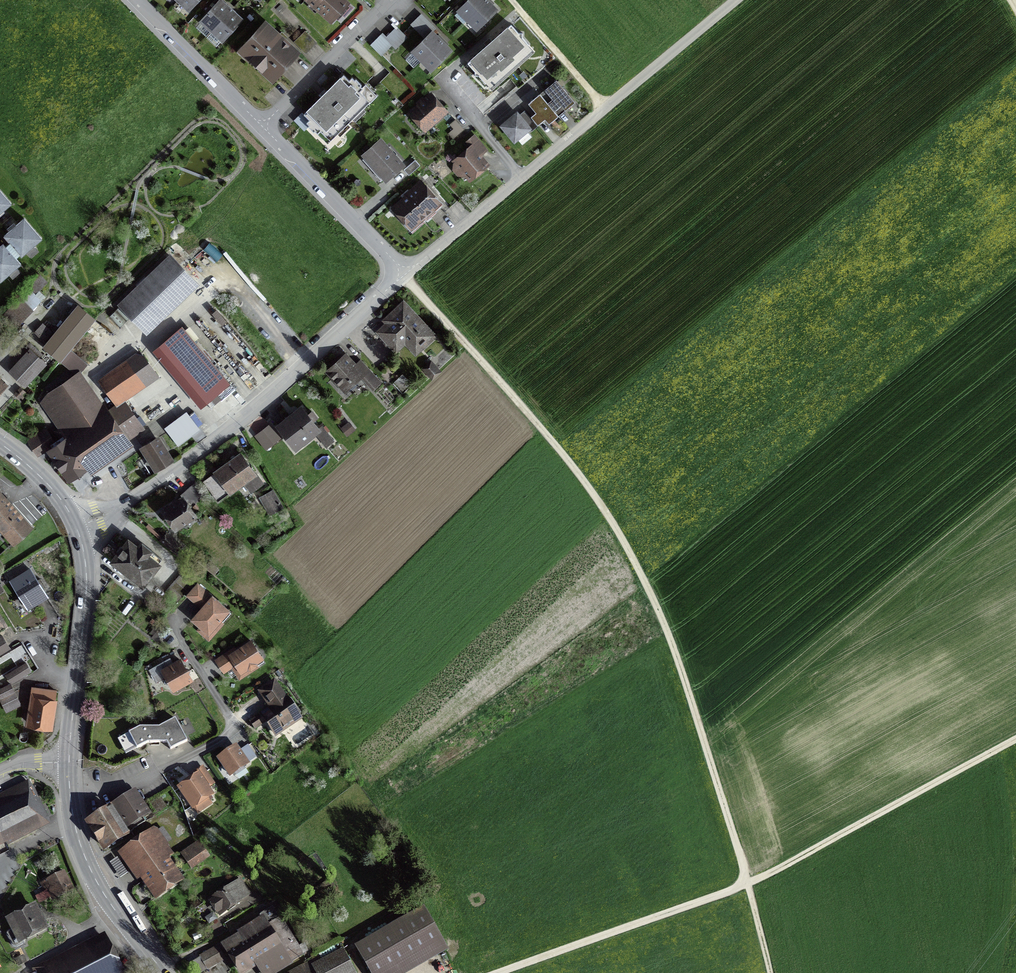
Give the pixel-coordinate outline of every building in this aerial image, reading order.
[(176,3),(181,7),(183,6),(188,10),(195,3),(197,4),(201,0),(173,0),(176,3)] [(352,9),(343,0),(305,0),(330,22),(338,13),(344,18),(352,9)] [(468,20),(486,1),(485,0),(468,0),(458,10),(468,20)] [(468,20),(477,29),(496,11),(486,1),(468,20)] [(215,38),(216,36),(222,41),(228,33),(230,35),(235,30),(233,28),(240,21),(235,16),(230,11),(224,6),(219,2),(212,9),(211,9),(207,14),(208,14),(201,22),(211,31),(209,33),(210,33),(215,38)] [(418,18),(416,21),(413,24),(410,26),(424,40),(429,34),(431,33),(434,29),(421,16),(418,18)] [(493,90),(537,51),(511,22),(509,24),(507,23),(470,56),(471,57),(467,61),(493,90)] [(265,25),(240,51),(272,80),(296,53),(282,41),(280,43),(277,39),(279,37),(265,25)] [(396,30),(385,40),(392,48),(395,51),(406,41),(396,30)] [(304,33),(294,43),(305,53),(315,44),(304,33)] [(422,61),(441,42),(431,33),(429,34),(424,40),(413,51),(422,61)] [(370,47),(380,59),(392,48),(385,40),(381,36),(370,47)] [(432,70),(450,52),(441,42),(422,61),(432,70)] [(348,81),(343,76),(303,115),(309,121),(306,124),(308,126),(307,127),(313,133),(314,132),(317,135),(320,132),(325,137),(364,99),(369,103),(375,97),(364,86),(362,89),(360,87),(361,86),(355,80),(354,81),(351,79),(348,81)] [(554,112),(560,106),(564,111),(574,103),(555,81),(544,91),(551,100),(547,104),(554,112)] [(416,101),(417,103),(407,111),(426,132),(449,110),(431,90),(423,97),(422,96),(416,101)] [(558,117),(554,112),(547,104),(539,94),(527,104),(535,114),(530,118),(537,126),(537,125),(544,120),(548,125),(558,117)] [(516,114),(501,127),(514,142),(529,130),(529,129),(516,114)] [(452,139),(464,129),(455,118),(449,123),(453,128),(447,133),(452,139)] [(483,154),(488,150),(475,133),(465,141),(469,145),(451,159),(453,161),(452,169),(453,170),(450,172),(455,177),(457,175),(465,176),(469,181),(490,163),(483,154)] [(406,163),(381,135),(361,152),(386,181),(406,163)] [(420,165),(415,159),(404,169),(409,175),(420,165)] [(403,193),(404,194),(390,206),(411,230),(443,202),(421,177),(403,193)] [(3,213),(2,211),(10,204),(0,192),(0,217),(3,213)] [(7,245),(6,246),(4,247),(2,244),(0,246),(0,281),(8,274),(10,276),(17,270),(15,268),(20,264),(14,258),(16,256),(19,254),(21,257),(25,253),(27,255),(34,249),(32,247),(41,239),(23,219),(15,227),(13,224),(6,230),(8,233),(3,237),(9,243),(8,244),(7,245)] [(193,286),(167,260),(121,303),(147,330),(193,286)] [(33,290),(42,281),(38,276),(29,285),(33,290)] [(381,319),(384,322),(375,330),(396,353),(405,344),(416,356),(438,335),(403,298),(381,319)] [(59,361),(93,320),(76,306),(43,347),(59,361)] [(228,384),(184,332),(162,350),(205,402),(228,384)] [(24,386),(44,366),(29,352),(10,372),(24,386)] [(143,357),(138,356),(101,382),(113,400),(153,372),(143,357)] [(344,356),(327,372),(342,389),(351,381),(352,382),(353,382),(354,382),(355,382),(362,375),(344,356)] [(432,380),(442,371),(431,359),(421,368),(432,380)] [(394,381),(403,390),(412,382),(403,373),(394,381)] [(67,441),(50,453),(67,478),(140,428),(122,403),(106,414),(80,376),(48,397),(62,416),(54,422),(67,441)] [(14,395),(18,399),(23,393),(19,389),(14,395)] [(301,408),(277,427),(294,449),(303,442),(301,440),(316,428),(318,431),(318,430),(317,430),(311,422),(315,418),(311,412),(306,416),(301,408)] [(166,431),(176,444),(197,429),(187,415),(166,431)] [(34,436),(27,441),(37,455),(44,451),(34,436)] [(149,461),(154,471),(169,461),(156,440),(145,447),(152,459),(149,461)] [(240,455),(204,482),(217,500),(229,492),(227,489),(241,478),(251,492),(261,484),(240,455)] [(207,494),(196,481),(188,488),(199,500),(207,494)] [(182,499),(163,512),(174,528),(193,516),(189,510),(199,500),(188,488),(180,496),(182,499)] [(272,491),(261,497),(271,514),(281,508),(272,491)] [(13,542),(29,528),(9,506),(10,505),(5,500),(4,501),(0,496),(0,527),(13,542)] [(166,534),(160,541),(172,552),(178,545),(166,534)] [(137,549),(127,542),(112,562),(141,585),(161,560),(141,544),(137,549)] [(29,605),(26,608),(30,606),(46,596),(29,570),(10,582),(20,598),(24,596),(29,605)] [(222,622),(230,613),(211,597),(211,598),(197,586),(187,596),(198,606),(200,604),(203,607),(192,620),(207,633),(219,620),(222,622)] [(154,635),(151,639),(155,642),(166,628),(159,623),(151,633),(154,635)] [(261,658),(250,642),(235,652),(236,653),(230,656),(227,652),(215,660),(223,673),(235,665),(240,672),(246,668),(249,669),(254,665),(255,662),(261,658)] [(170,684),(173,690),(190,680),(186,673),(188,669),(183,668),(180,661),(162,671),(165,677),(164,683),(170,684)] [(273,683),(260,692),(268,705),(270,704),(272,708),(262,715),(275,735),(298,719),(285,699),(284,700),(281,696),(282,696),(273,683)] [(0,689),(0,698),(13,692),(9,685),(0,689)] [(45,693),(34,691),(28,724),(49,727),(55,692),(45,690),(45,693)] [(13,693),(0,700),(0,701),(5,712),(15,707),(13,703),(17,700),(13,693)] [(166,743),(170,751),(186,742),(174,719),(158,728),(166,743)] [(139,728),(128,734),(136,749),(147,744),(166,743),(158,728),(139,728)] [(235,747),(218,759),(230,775),(255,758),(247,745),(238,752),(235,747)] [(194,773),(197,776),(179,788),(192,808),(210,795),(205,789),(212,784),(201,768),(194,773)] [(6,821),(40,804),(32,787),(0,803),(0,823),(6,821)] [(115,806),(119,811),(132,830),(144,822),(140,817),(146,812),(134,794),(115,806)] [(40,804),(6,821),(0,823),(0,841),(47,818),(40,804)] [(110,809),(88,823),(104,848),(132,831),(132,830),(119,811),(114,815),(110,809)] [(154,827),(118,852),(138,880),(140,879),(169,857),(174,854),(169,846),(169,845),(157,828),(154,827)] [(198,845),(183,855),(190,865),(205,855),(198,845)] [(169,857),(140,879),(156,900),(185,879),(169,857)] [(123,871),(118,862),(112,866),(118,874),(123,871)] [(61,877),(50,882),(57,894),(67,889),(61,877)] [(248,895),(239,880),(209,900),(218,914),(248,895)] [(44,929),(33,907),(8,920),(13,929),(8,932),(6,936),(12,946),(15,947),(21,944),(22,944),(21,941),(44,929)] [(224,946),(240,971),(255,962),(261,972),(273,972),(299,957),(291,943),(291,942),(290,943),(271,910),(260,916),(261,919),(238,932),(240,936),(224,946)] [(441,943),(422,910),(357,948),(371,972),(388,972),(441,943)] [(36,972),(121,972),(104,938),(103,939),(106,943),(49,972),(44,964),(34,969),(36,972)] [(220,962),(213,949),(199,957),(206,970),(220,962)] [(340,952),(310,968),(313,972),(351,972),(340,952)]
